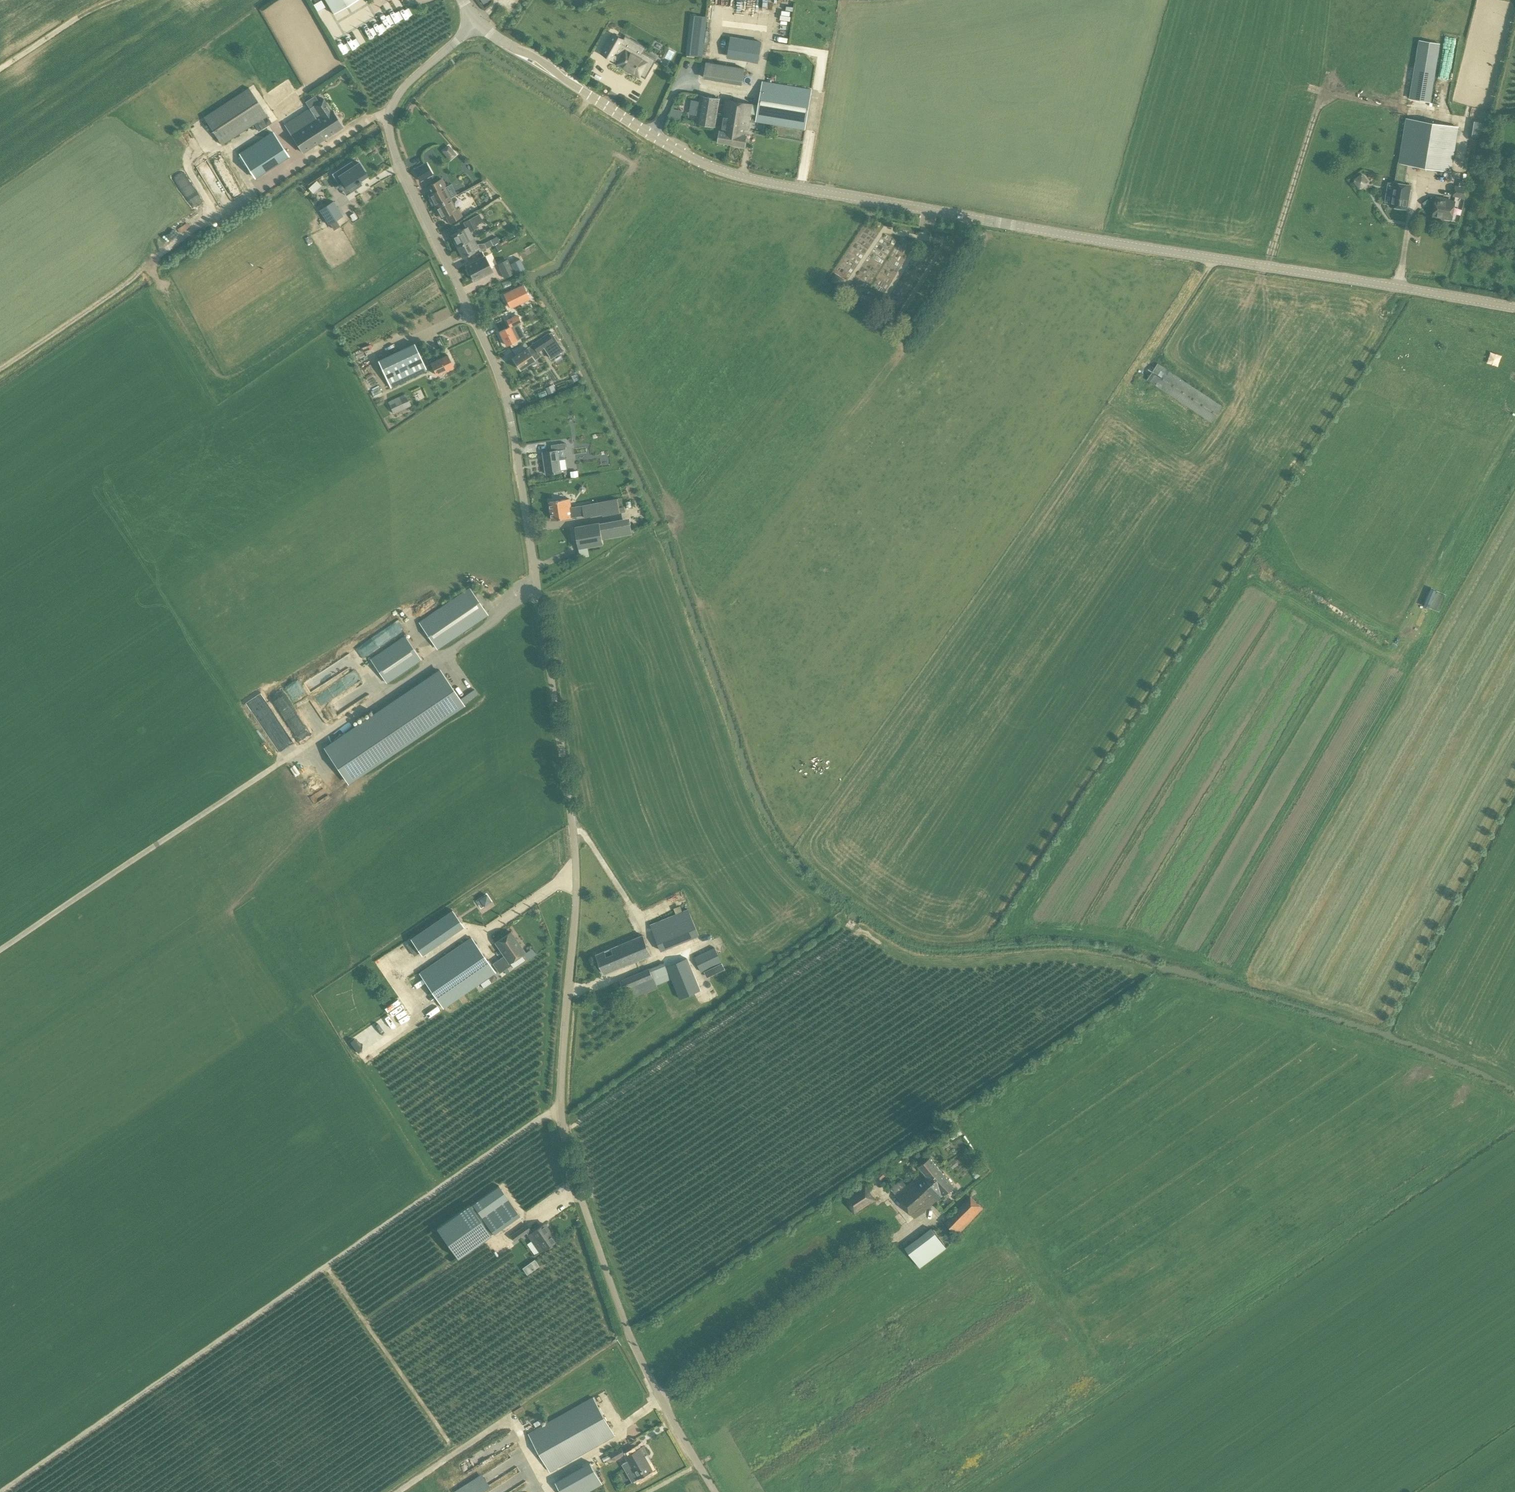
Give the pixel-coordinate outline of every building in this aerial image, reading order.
[(355,0),(326,0),(333,13),(334,12),(355,0)] [(691,16),(686,55),(702,57),(707,18),(691,16)] [(614,59),(623,43),(627,37),(626,36),(624,40),(613,34),(602,53),(613,60),(614,59)] [(728,57),(758,62),(760,45),(730,40),(728,57)] [(1414,69),(1409,99),(1431,102),(1440,44),(1419,41),(1414,68),(1414,69)] [(642,52),(641,54),(623,43),(614,59),(618,61),(617,64),(625,69),(626,68),(631,71),(630,72),(640,77),(641,75),(645,78),(655,60),(642,52)] [(744,68),(707,62),(704,77),(742,83),(744,68)] [(760,105),(728,100),(721,142),(745,146),(750,114),(758,116),(757,122),(805,129),(811,90),(763,82),(760,105)] [(259,131),(262,129),(271,123),(248,87),(203,117),(222,145),(254,124),(259,131)] [(721,142),(728,100),(725,100),(723,116),(717,115),(719,98),(701,96),(697,123),(714,126),(714,123),(721,124),(718,142),(721,142)] [(323,99),(285,125),(291,134),(290,134),(303,153),(343,127),(331,109),(330,109),(323,99)] [(1395,183),(1404,184),(1407,165),(1450,171),(1457,127),(1406,119),(1399,162),(1398,162),(1396,177),(1395,183)] [(288,155),(273,132),(239,154),(254,177),(288,155)] [(448,145),(441,151),(449,161),(457,155),(448,145)] [(341,178),(350,193),(362,185),(359,181),(367,176),(359,162),(354,165),(352,161),(332,173),(336,181),(341,178)] [(415,170),(421,181),(433,175),(427,164),(415,170)] [(1368,182),(1362,174),(1354,180),(1360,188),(1368,182)] [(435,207),(450,198),(444,187),(446,186),(442,179),(429,185),(433,193),(428,195),(431,200),(430,200),(433,206),(434,205),(435,207)] [(1464,197),(1466,188),(1468,189),(1468,182),(1460,181),(1458,187),(1455,186),(1453,196),(1464,197)] [(1395,207),(1395,209),(1400,210),(1400,208),(1406,209),(1410,185),(1404,184),(1395,183),(1393,183),(1389,206),(1395,207)] [(1447,199),(1436,197),(1435,203),(1434,203),(1433,206),(1434,206),(1432,216),(1451,219),(1454,202),(1447,201),(1447,199)] [(456,209),(450,198),(435,207),(435,208),(434,208),(437,214),(438,213),(441,218),(446,216),(449,222),(462,216),(458,208),(456,209)] [(333,201),(319,210),(328,225),(343,216),(333,201)] [(455,247),(456,246),(472,238),(474,237),(471,231),(478,227),(473,217),(463,222),(466,229),(464,230),(464,229),(450,236),(452,239),(451,240),(455,247)] [(472,238),(456,246),(462,258),(479,250),(480,252),(499,242),(496,237),(484,243),(477,244),(474,237),(472,238)] [(470,274),(473,281),(492,271),(485,256),(466,266),(467,268),(466,270),(468,274),(470,274)] [(497,264),(504,278),(514,273),(510,264),(508,259),(497,264)] [(519,259),(510,263),(515,273),(524,269),(519,259)] [(835,274),(830,281),(838,286),(843,279),(835,274)] [(523,284),(503,294),(510,308),(530,299),(523,284)] [(510,326),(499,331),(506,345),(509,343),(511,347),(518,343),(522,341),(520,338),(523,336),(517,324),(521,322),(517,315),(507,320),(510,326)] [(537,351),(543,347),(550,358),(563,350),(551,332),(512,357),(520,369),(540,356),(537,351)] [(436,375),(453,366),(447,354),(425,366),(414,343),(378,360),(390,387),(426,370),(427,371),(432,368),(436,375)] [(1147,379),(1165,390),(1212,421),(1223,406),(1158,363),(1147,379)] [(551,385),(546,388),(548,394),(554,391),(551,385)] [(388,402),(393,413),(411,405),(406,394),(388,402)] [(552,450),(543,452),(546,474),(562,472),(562,470),(567,469),(566,459),(560,460),(559,450),(566,449),(565,443),(551,445),(552,450)] [(552,520),(573,517),(570,498),(550,501),(552,520)] [(582,505),(584,517),(603,514),(603,515),(625,511),(624,506),(619,507),(617,498),(582,505)] [(603,539),(600,522),(575,526),(580,557),(589,556),(587,547),(604,544),(603,539)] [(469,588),(419,622),(437,649),(488,615),(469,588)] [(421,660),(404,635),(370,658),(387,683),(421,660)] [(325,748),(347,781),(427,729),(426,728),(463,704),(440,671),(325,748)] [(487,894),(479,899),(484,907),(492,901),(487,894)] [(661,950),(698,935),(688,909),(650,924),(661,950)] [(419,952),(461,923),(452,910),(410,938),(419,952)] [(509,962),(524,952),(510,932),(495,942),(504,955),(492,963),(499,973),(503,970),(507,968),(511,965),(509,962)] [(642,935),(638,937),(596,954),(604,974),(650,955),(642,935)] [(488,977),(495,972),(471,937),(419,973),(443,1008),(480,982),(488,977)] [(714,947),(694,956),(701,972),(704,971),(722,962),(714,947)] [(698,983),(686,955),(666,963),(678,991),(698,983)] [(657,987),(656,985),(671,979),(665,962),(649,968),(626,978),(634,996),(657,987)] [(722,962),(704,971),(707,977),(725,969),(724,967),(722,962)] [(488,977),(480,982),(484,988),(492,983),(488,977)] [(930,1156),(918,1166),(922,1171),(921,1173),(929,1183),(943,1171),(930,1156)] [(943,1171),(929,1183),(941,1197),(955,1186),(943,1171)] [(921,1173),(906,1185),(926,1209),(941,1197),(929,1183),(921,1173)] [(519,1215),(498,1185),(470,1205),(469,1204),(436,1227),(457,1257),(492,1232),(493,1233),(519,1215)] [(845,1199),(854,1213),(875,1199),(866,1185),(845,1199)] [(906,1185),(895,1194),(914,1218),(926,1209),(906,1185)] [(970,1196),(934,1233),(948,1246),(983,1208),(970,1196)] [(527,1234),(527,1235),(538,1251),(556,1240),(545,1224),(532,1232),(526,1224),(510,1235),(514,1241),(526,1233),(527,1234)] [(904,1247),(920,1267),(946,1248),(929,1228),(904,1247)] [(497,1257),(509,1250),(505,1243),(494,1250),(497,1257)] [(535,1259),(522,1268),(527,1275),(539,1266),(535,1259)] [(593,1398),(609,1426),(617,1422),(613,1415),(618,1413),(606,1391),(593,1398)] [(528,1433),(550,1471),(614,1435),(592,1397),(550,1421),(528,1433)] [(622,1463),(633,1482),(653,1471),(648,1463),(646,1464),(642,1458),(648,1454),(643,1446),(625,1457),(627,1460),(622,1463)] [(602,1458),(605,1464),(625,1454),(621,1447),(610,1452),(610,1453),(602,1458)] [(603,1483),(590,1462),(555,1481),(561,1491),(587,1491),(603,1483)]
